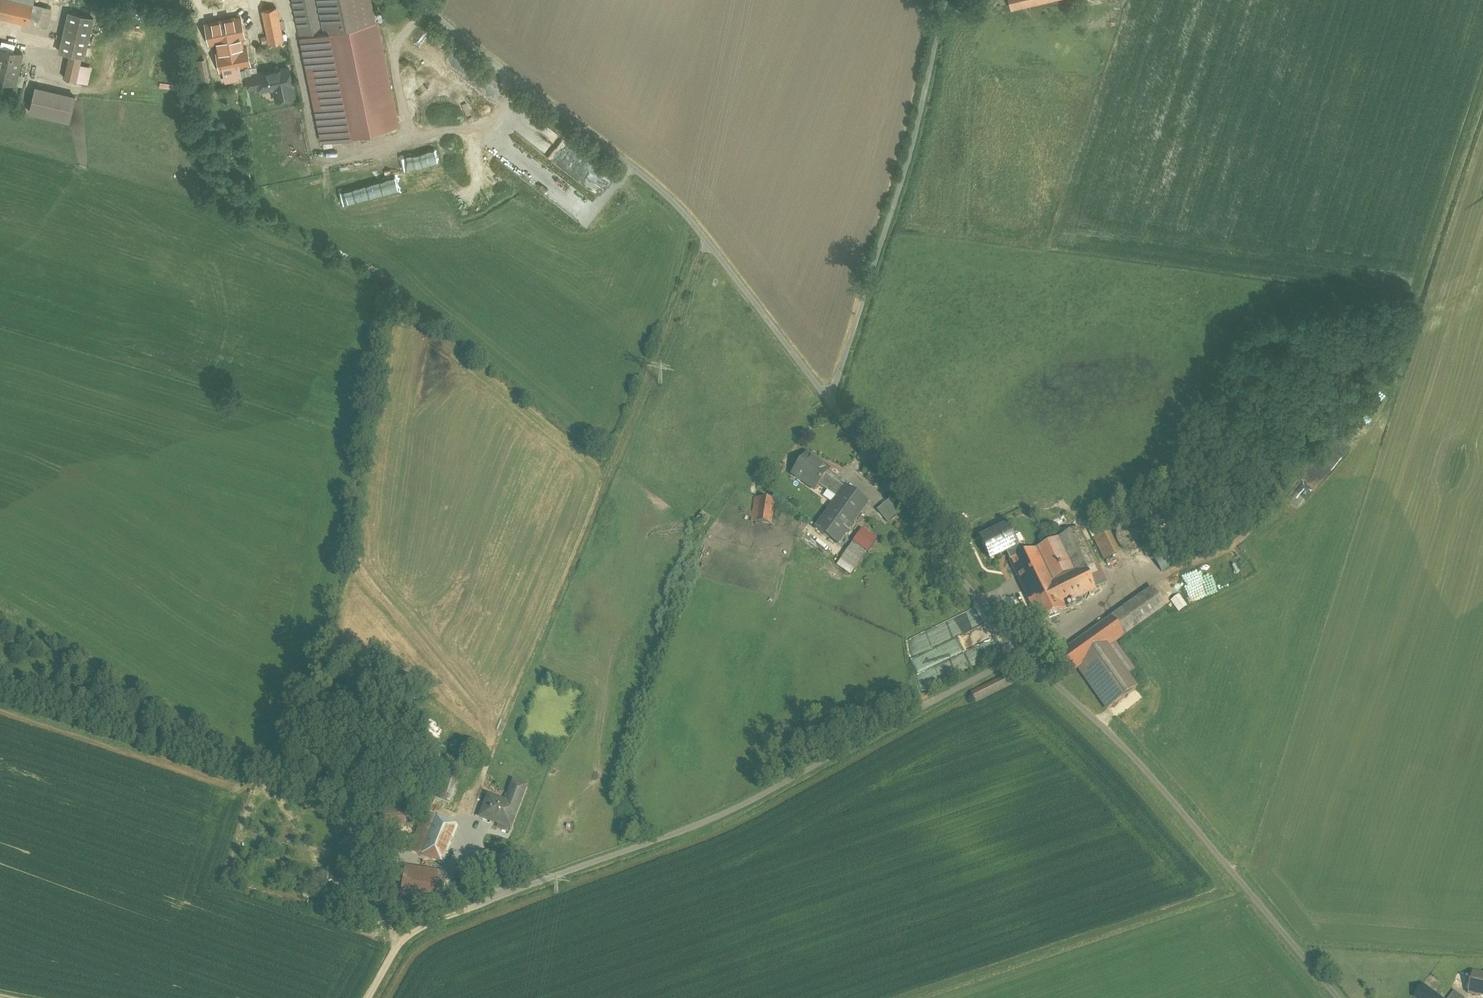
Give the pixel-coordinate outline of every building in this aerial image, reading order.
[(44,26),(45,6),(34,4),(35,0),(0,0),(0,17),(44,26)] [(380,27),(374,0),(290,0),(293,13),(282,13),(279,5),(260,9),(270,47),(298,39),(302,52),(334,48),(354,142),(403,135),(380,27)] [(1011,8),(1054,0),(1009,0),(1011,8)] [(96,17),(69,15),(57,48),(69,56),(66,75),(76,77),(81,56),(89,59),(96,17)] [(277,104),(298,99),(291,64),(259,72),(257,54),(250,55),(241,15),(194,23),(197,49),(213,47),(220,84),(242,81),(247,96),(262,93),(262,98),(270,103),(277,104)] [(16,87),(21,100),(30,104),(27,119),(75,132),(76,123),(82,94),(35,82),(15,76),(20,53),(0,49),(0,83),(16,87)] [(205,57),(195,60),(201,82),(211,79),(205,57)] [(807,454),(794,479),(817,497),(835,475),(807,454)] [(833,565),(854,572),(870,553),(849,540),(877,507),(843,484),(812,528),(842,549),(833,565)] [(776,503),(756,499),(750,522),(772,525),(776,503)] [(877,511),(889,524),(900,514),(889,501),(877,511)] [(1009,529),(980,543),(992,565),(1000,561),(1009,563),(1039,625),(1116,586),(1105,561),(1116,556),(1101,533),(1093,539),(1081,528),(1021,553),(1009,529)] [(1160,570),(1180,560),(1174,548),(1154,558),(1160,570)] [(1144,688),(1116,649),(1167,608),(1151,590),(1051,652),(1066,674),(1076,668),(1109,714),(1144,688)] [(1179,613),(1188,606),(1179,595),(1170,601),(1179,613)] [(960,638),(910,659),(917,675),(927,670),(934,685),(940,682),(934,667),(967,652),(960,638)] [(528,786),(512,780),(505,799),(487,793),(478,818),(511,831),(528,786)] [(414,855),(443,866),(458,827),(429,816),(414,855)] [(447,873),(405,866),(399,900),(441,907),(447,873)] [(1469,993),(1482,997),(1482,975),(1473,973),(1469,993)] [(1426,984),(1413,997),(1414,997),(1447,997),(1426,984)]
